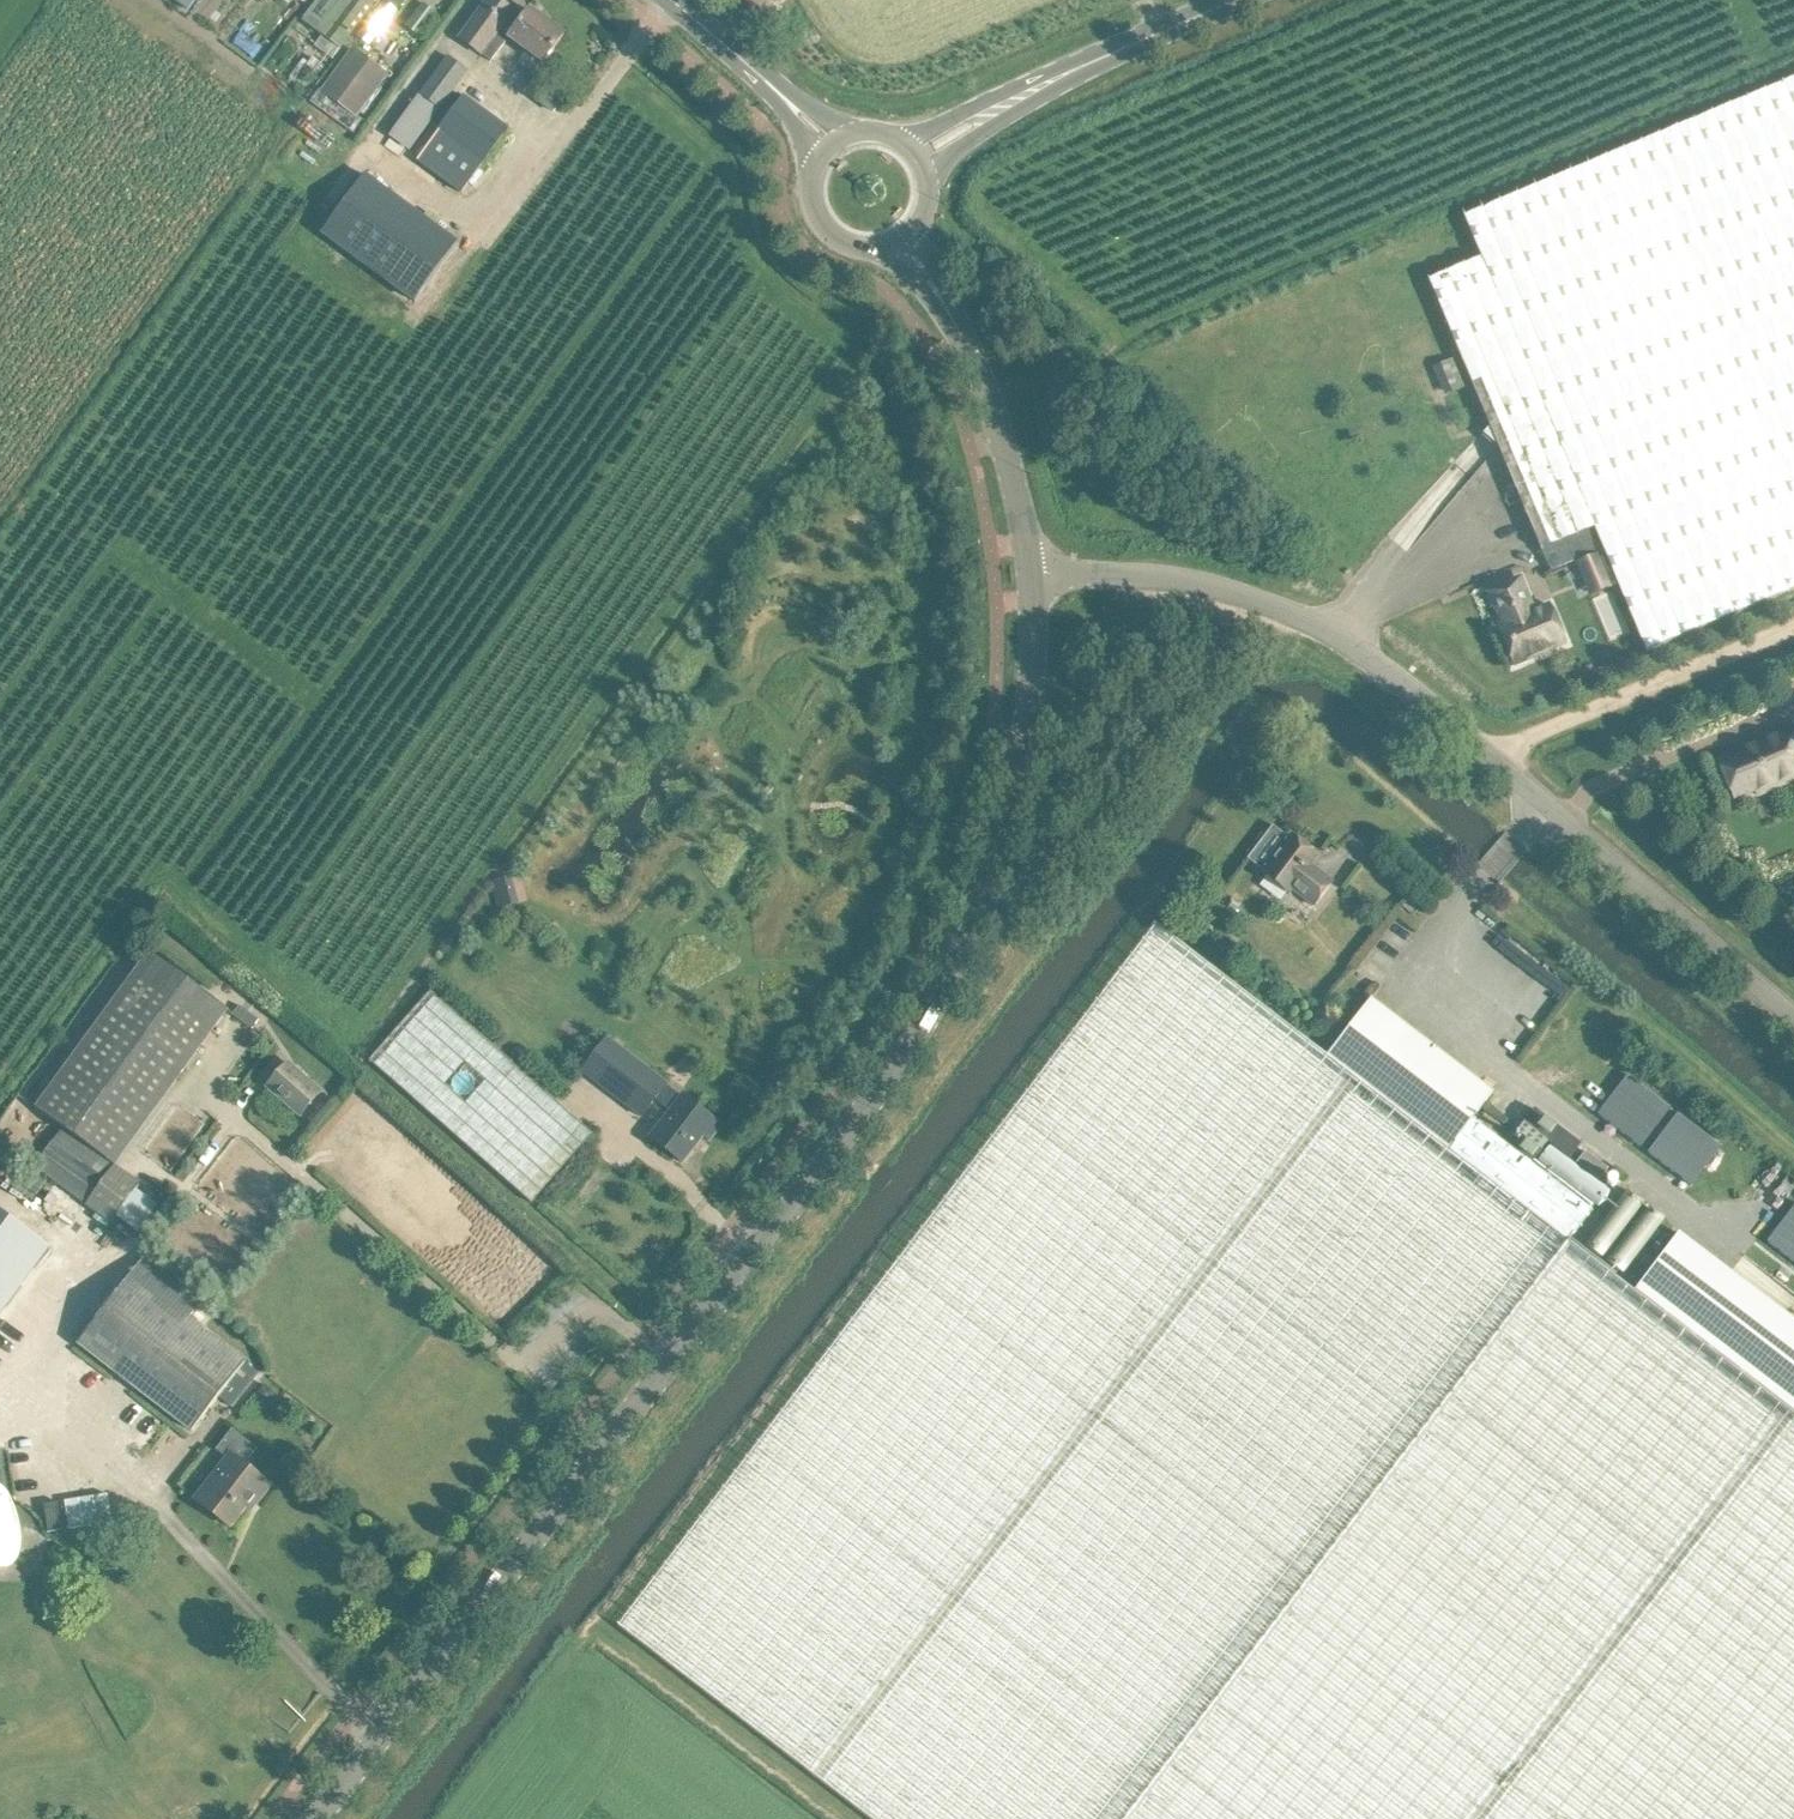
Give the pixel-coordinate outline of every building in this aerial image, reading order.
[(189,10),(197,0),(176,0),(189,10)] [(370,0),(318,0),(302,21),(342,51),(376,5),(370,0)] [(382,0),(384,2),(396,11),(397,12),(406,0),(382,0)] [(530,9),(522,20),(511,12),(512,9),(500,0),(489,0),(479,14),(460,41),(480,54),(481,53),(491,60),(504,42),(494,35),(498,28),(509,36),(508,37),(544,62),(550,54),(564,35),(530,9)] [(384,2),(356,38),(369,47),(396,11),(384,2)] [(422,3),(405,26),(424,39),(440,15),(422,3)] [(352,48),(320,93),(356,119),(388,74),(352,48)] [(315,56),(309,65),(317,71),(323,62),(315,56)] [(447,56),(390,135),(409,149),(466,70),(447,56)] [(1464,216),(1481,257),(1428,280),(1541,549),(1594,527),(1646,651),(1793,589),(1793,78),(1464,216)] [(461,194),(508,128),(459,93),(453,101),(459,105),(418,163),(461,194)] [(320,234),(413,303),(426,285),(439,268),(458,243),(365,174),(320,234)] [(439,268),(426,285),(438,294),(450,277),(439,268)] [(1452,359),(1433,366),(1445,395),(1464,387),(1452,359)] [(1077,417),(1072,406),(1061,411),(1066,421),(1077,417)] [(1566,643),(1550,605),(1534,612),(1520,578),(1489,592),(1497,610),(1499,609),(1505,624),(1498,626),(1514,665),(1566,643)] [(1718,761),(1734,798),(1793,773),(1786,754),(1793,751),(1793,730),(1791,724),(1762,736),(1764,742),(1718,761)] [(1273,827),(1249,858),(1265,870),(1263,873),(1290,893),(1292,889),(1314,906),(1333,881),(1319,871),(1318,873),(1310,867),(1319,855),(1292,835),(1290,838),(1273,825),(1272,826),(1273,827)] [(1592,1210),(1472,1118),(1493,1091),(1372,998),(1327,1055),(1156,924),(619,1625),(872,1818),(1793,1818),(1793,1321),(1679,1232),(1634,1291),(1569,1240),(1592,1210)] [(60,1125),(51,1137),(103,1176),(93,1190),(41,1151),(32,1163),(108,1221),(137,1182),(112,1164),(228,1009),(150,951),(35,1106),(60,1125)] [(593,1133),(431,990),(370,1060),(531,1203),(593,1133)] [(259,1020),(239,1005),(233,1013),(252,1028),(259,1020)] [(721,1125),(683,1095),(682,1096),(666,1084),(667,1083),(608,1038),(583,1070),(642,1116),(655,1099),(671,1111),(651,1137),(683,1162),(703,1136),(709,1140),(721,1125)] [(322,1096),(289,1067),(268,1091),(301,1120),(322,1096)] [(1628,1075),(1598,1114),(1641,1147),(1670,1108),(1628,1075)] [(1581,1144),(1535,1108),(1508,1143),(1532,1162),(1548,1142),(1570,1158),(1581,1144)] [(1678,1113),(1648,1152),(1691,1185),(1721,1146),(1678,1113)] [(1608,1168),(1585,1151),(1576,1162),(1599,1180),(1608,1168)] [(1638,1249),(1658,1213),(1618,1192),(1587,1250),(1623,1269),(1634,1247),(1638,1249)] [(1768,1242),(1793,1262),(1793,1207),(1768,1242)] [(49,1248),(0,1212),(0,1316),(49,1248)] [(259,1372),(189,1318),(202,1301),(144,1256),(78,1342),(192,1431),(219,1397),(232,1407),(259,1372)] [(275,1395),(263,1386),(254,1399),(266,1407),(275,1395)] [(271,1484),(245,1464),(257,1447),(232,1428),(216,1449),(226,1457),(194,1499),(208,1510),(209,1514),(217,1520),(221,1520),(231,1527),(252,1500),(256,1503),(271,1484)] [(9,1529),(2,1485),(0,1484),(0,1562),(2,1564),(10,1564),(16,1559),(21,1550),(22,1538),(21,1527),(9,1529)]
